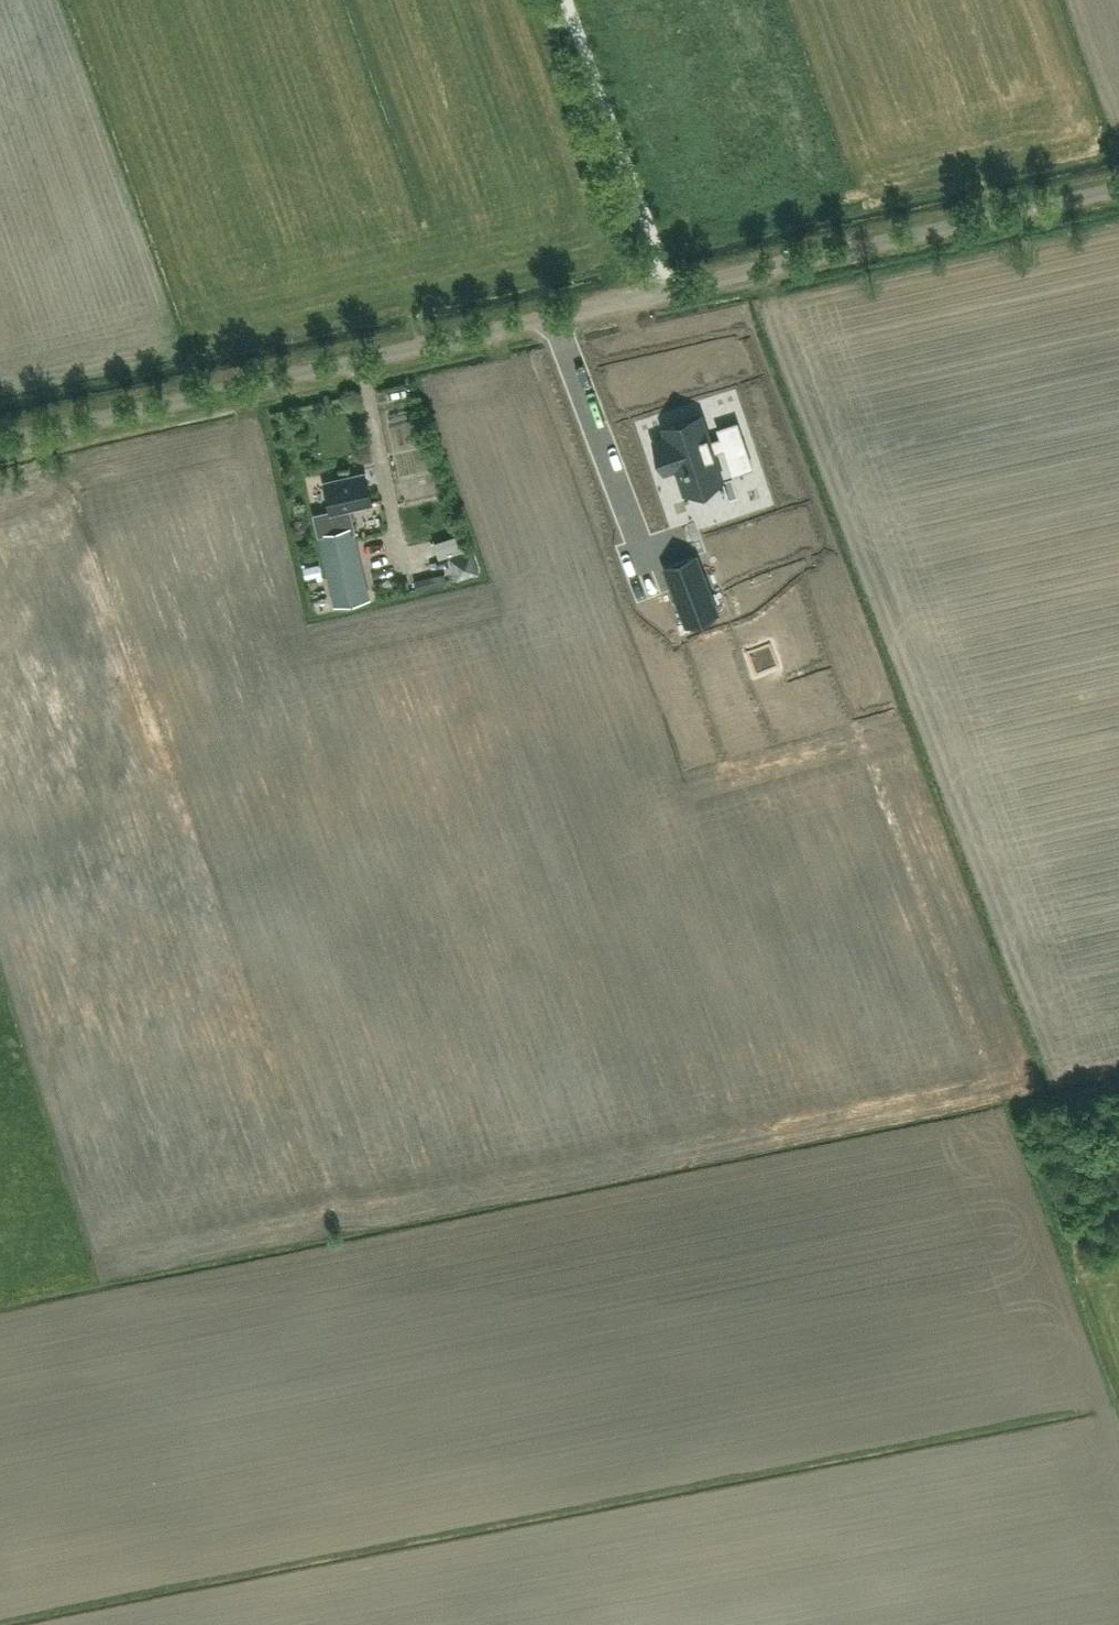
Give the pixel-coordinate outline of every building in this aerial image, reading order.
[(668,435),(655,439),(665,469),(676,465),(689,461),(697,485),(720,477),(729,502),(740,499),(726,458),(716,461),(712,450),(725,446),(727,452),(746,446),(737,421),(718,427),(721,436),(709,440),(700,415),(665,427),(668,435)] [(330,509),(313,512),(318,534),(319,534),(336,604),(370,596),(354,531),(355,531),(349,506),(371,500),(364,471),(324,481),(330,509)] [(665,492),(673,517),(688,512),(707,571),(727,564),(706,498),(686,505),(680,487),(665,492)] [(418,511),(444,510),(443,490),(417,491),(418,511)] [(445,556),(471,549),(466,530),(440,537),(445,556)] [(472,552),(450,557),(455,578),(477,573),(472,552)] [(717,610),(696,556),(665,567),(686,622),(717,610)] [(416,591),(447,583),(445,572),(414,581),(416,591)] [(770,641),(747,649),(756,673),(779,664),(770,641)]
